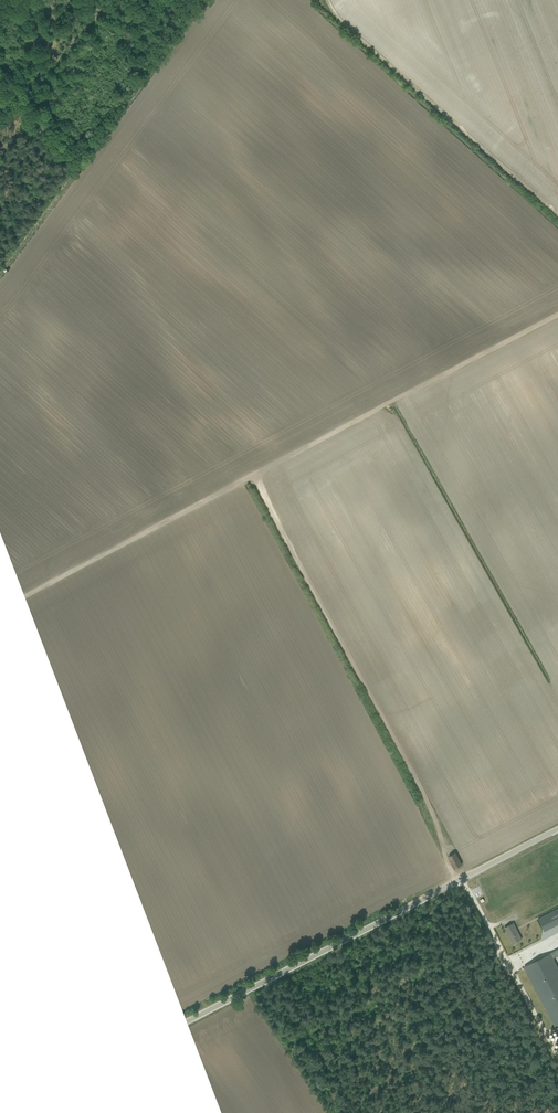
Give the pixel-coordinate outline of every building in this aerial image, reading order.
[(462,864),(455,853),(449,856),(455,868),(462,864)] [(544,931),(557,924),(557,908),(538,918),(544,931)] [(513,944),(521,939),(513,923),(505,927),(513,944)] [(554,958),(557,956),(557,949),(523,967),(557,1034),(557,965),(554,958)]
